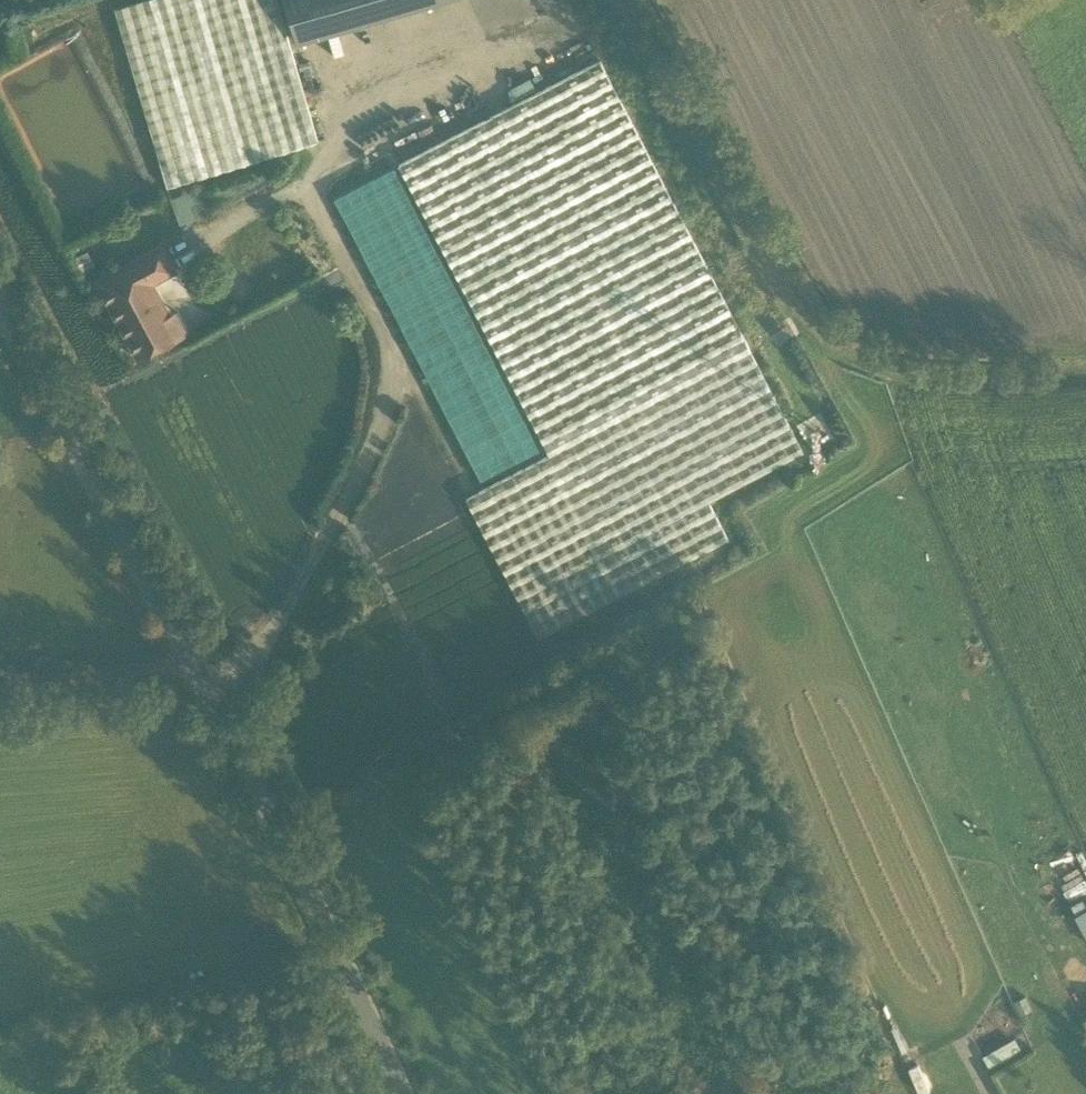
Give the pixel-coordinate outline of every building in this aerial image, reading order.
[(163,171),(190,164),(187,150),(177,153),(175,147),(191,144),(189,136),(208,131),(216,166),(316,140),(281,0),(119,0),(163,171)] [(296,43),(441,0),(284,0),(296,43)] [(666,14),(684,4),(682,0),(659,0),(666,14)] [(608,59),(402,153),(498,361),(517,352),(503,349),(506,344),(494,338),(495,329),(489,314),(502,257),(512,252),(538,257),(544,272),(552,274),(549,255),(570,245),(569,245),(599,231),(589,226),(602,201),(610,206),(627,198),(628,201),(647,199),(645,207),(657,210),(659,220),(672,214),(674,230),(676,229),(690,237),(608,59)] [(539,448),(382,155),(325,186),(482,478),(539,448)] [(196,189),(170,198),(179,224),(196,218),(191,206),(201,202),(196,189)] [(470,491),(533,630),(731,542),(710,495),(801,454),(697,223),(700,278),(693,278),(702,288),(707,359),(690,367),(691,384),(677,385),(669,366),(649,376),(649,382),(635,367),(623,372),(629,385),(620,389),(621,401),(592,403),(595,449),(564,415),(541,417),(528,388),(520,389),(550,455),(470,491)] [(95,281),(136,358),(189,331),(177,307),(169,311),(155,284),(179,271),(165,244),(95,281)] [(1069,853),(1046,866),(1061,891),(1083,878),(1069,853)] [(1085,939),(1085,896),(1070,905),(1074,914),(1073,916),(1085,939)] [(810,1093),(877,1093),(869,1068),(808,1087),(810,1093)]
